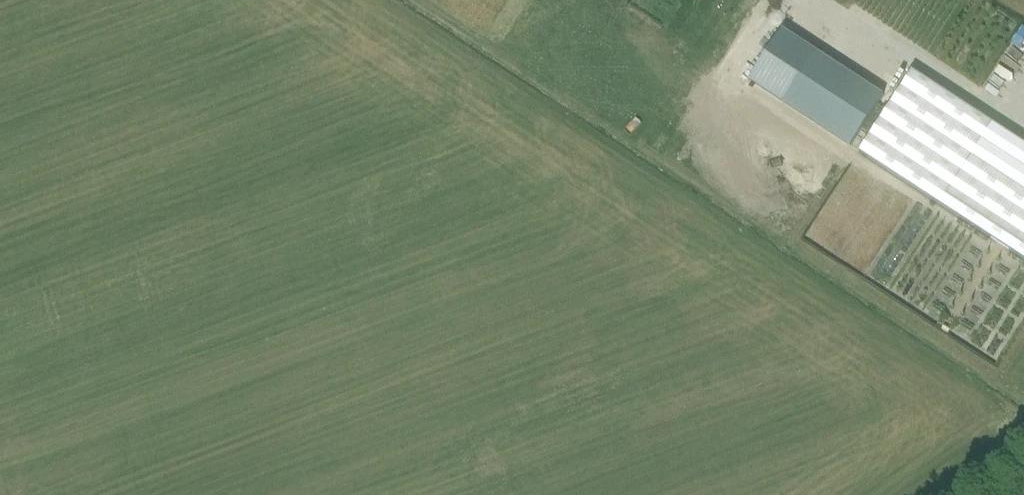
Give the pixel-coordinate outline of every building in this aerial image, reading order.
[(781,31),(748,82),(849,148),(883,97),(781,31)] [(911,72),(858,154),(1023,262),(1023,145),(911,72)]
